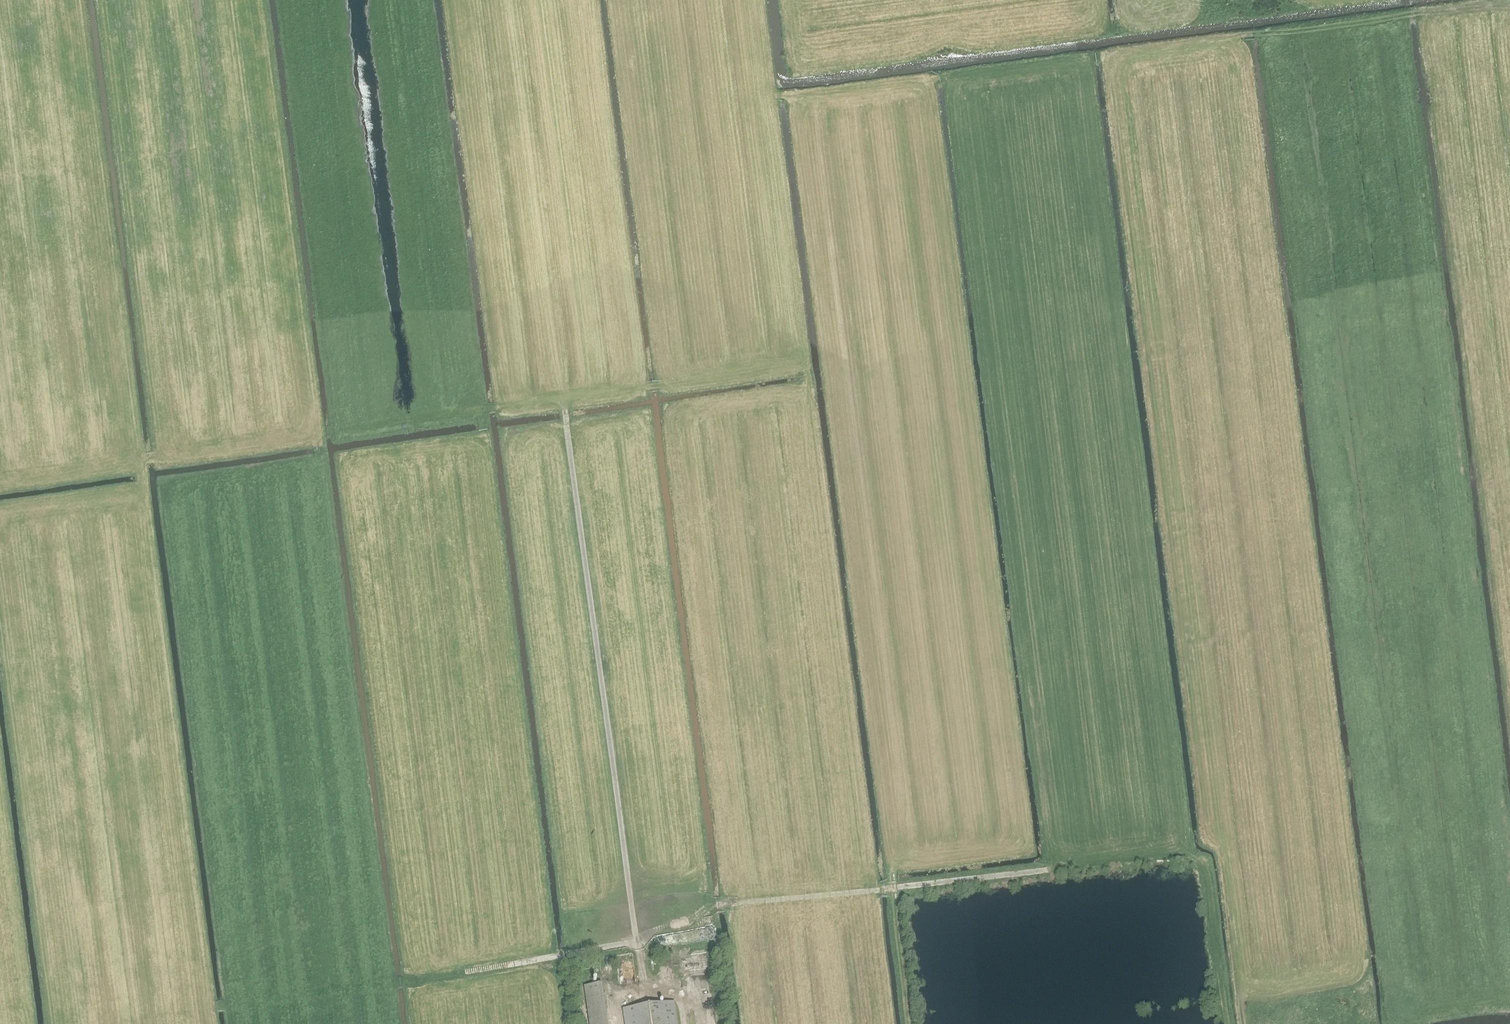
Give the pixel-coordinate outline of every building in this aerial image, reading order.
[(589,1023),(607,1023),(601,984),(584,986),(589,1023)] [(675,1008),(674,1002),(629,1008),(622,1009),(625,1023),(677,1023),(675,1008)]
